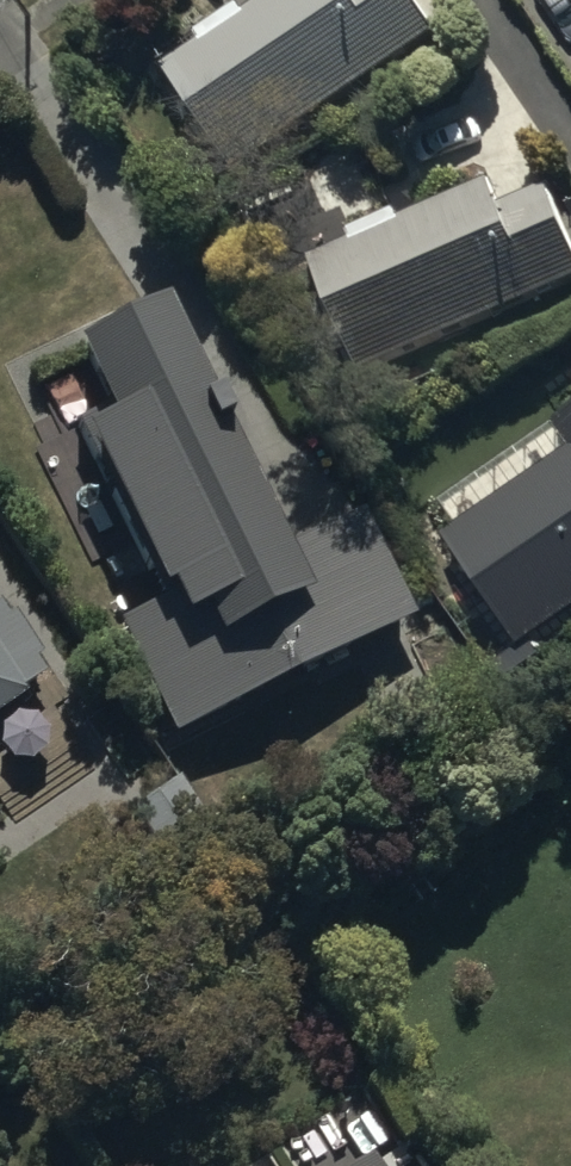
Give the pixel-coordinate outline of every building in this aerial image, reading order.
[(407,0),(283,0),(249,23),(242,13),(198,44),(202,50),(162,77),(198,130),(190,135),(224,184),(435,41),(407,0)] [(487,183),(307,254),(356,378),(570,293),(570,255),(548,196),(499,215),(487,183)] [(160,309),(75,351),(107,415),(76,430),(163,605),(118,628),(171,736),(411,618),(360,516),(282,554),(160,309)] [(559,448),(568,463),(438,551),(513,661),(570,621),(570,440),(559,448)] [(53,671),(2,593),(0,595),(0,706),(53,671)] [(179,792),(131,824),(175,887),(222,854),(179,792)] [(350,1146),(319,1165),(363,1165),(350,1146)]
